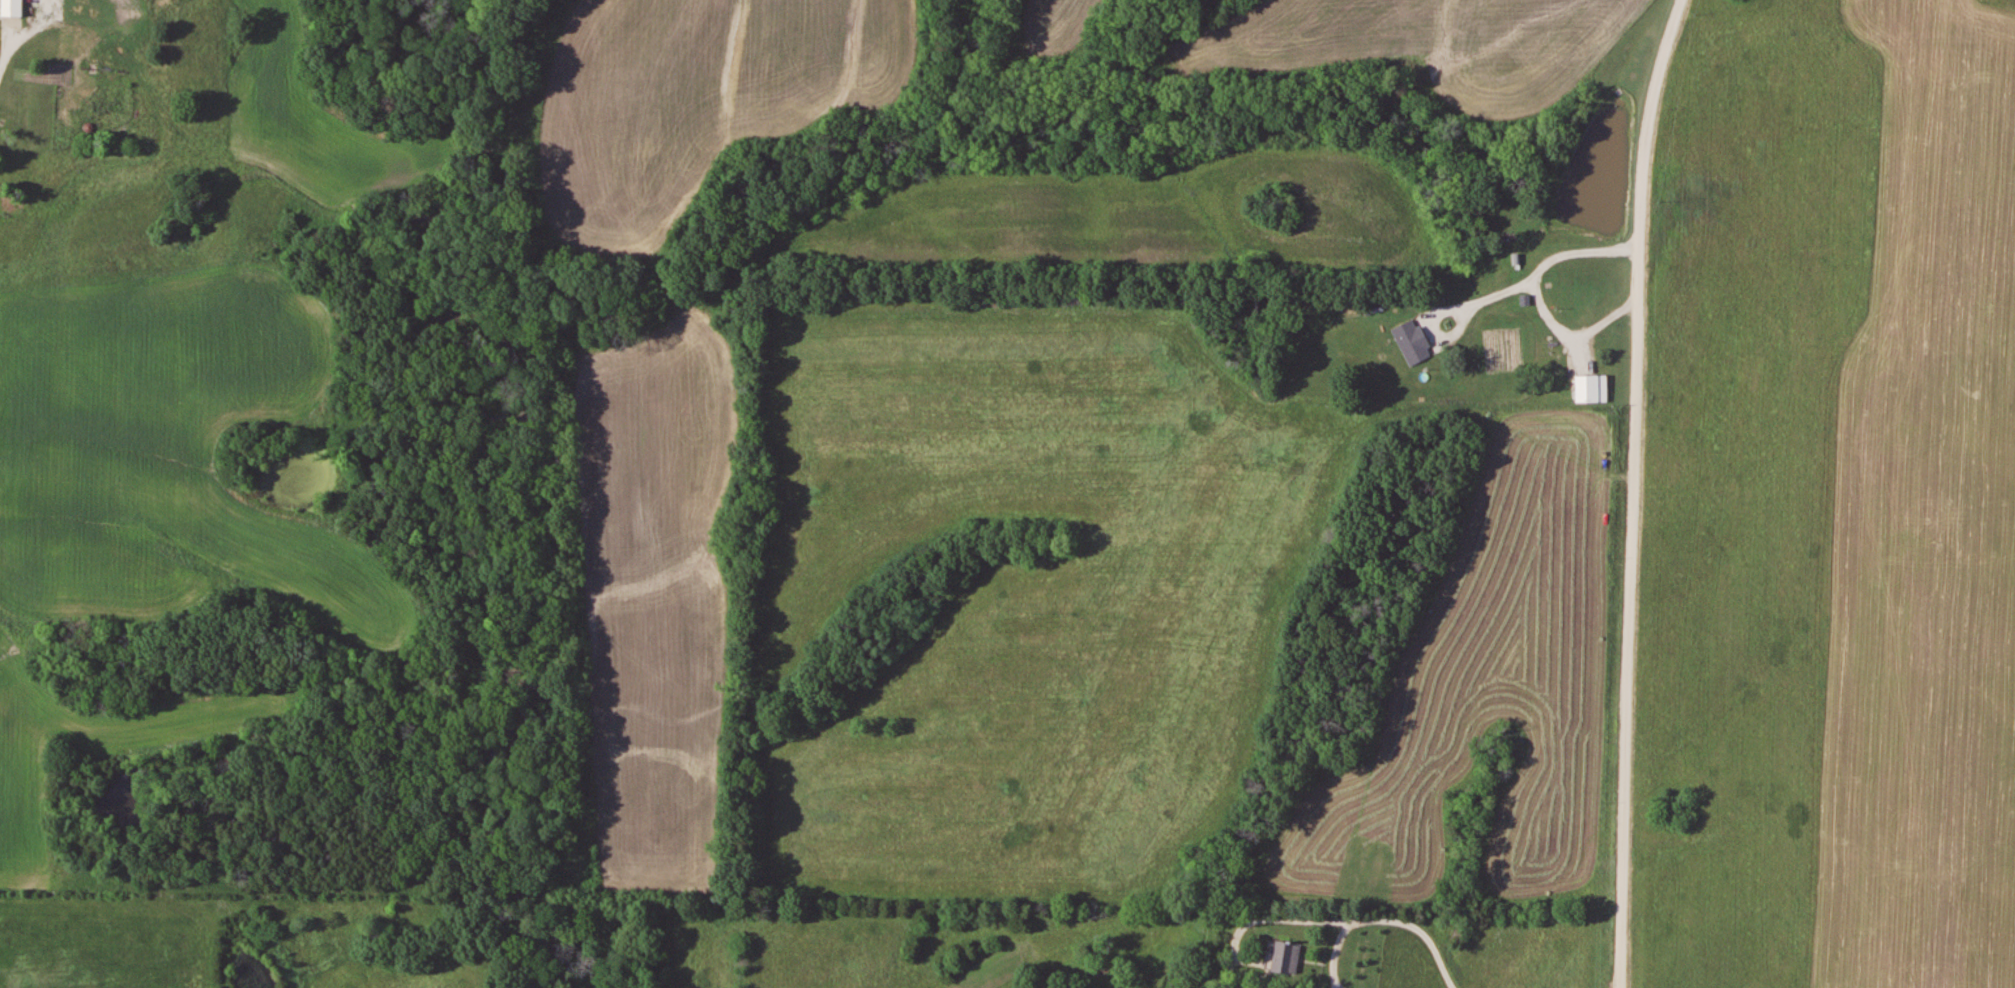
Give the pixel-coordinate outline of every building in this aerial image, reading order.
[(2,17),(24,17),(24,0),(2,0),(2,17)] [(1409,367),(1435,355),(1421,325),(1417,327),(1413,319),(1392,329),(1409,367)] [(1608,376),(1576,376),(1576,402),(1608,402),(1608,376)] [(1297,976),(1302,945),(1276,941),(1272,972),(1297,976)]
